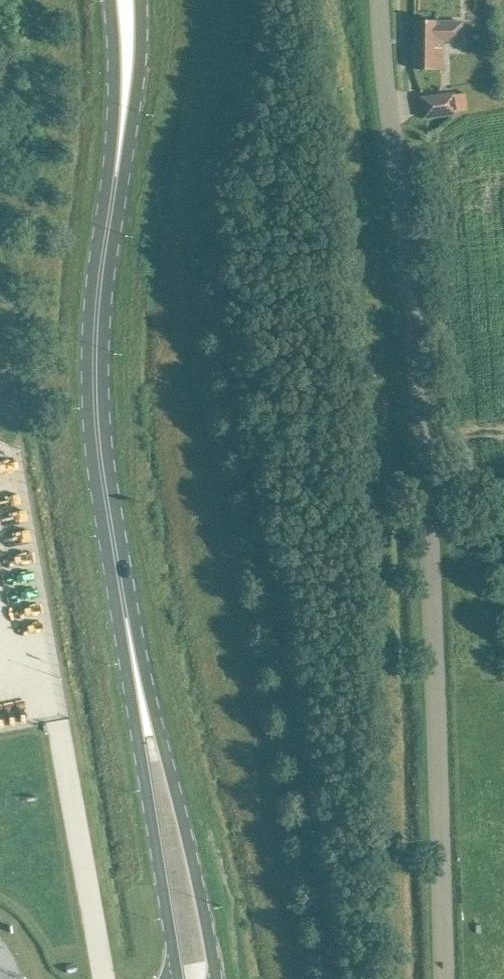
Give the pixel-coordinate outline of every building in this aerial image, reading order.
[(462,41),(461,21),(439,21),(433,21),(413,21),(413,69),(433,70),(441,70),(441,48),(439,48),(439,42),(462,41)] [(421,98),(423,118),(455,114),(453,94),(421,98)]
